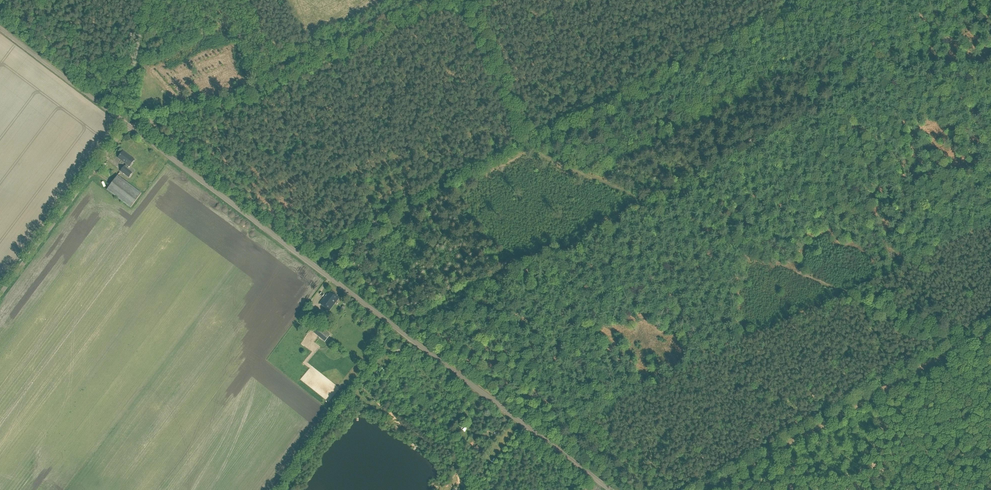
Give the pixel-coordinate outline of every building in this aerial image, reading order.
[(121,171),(129,177),(132,172),(127,169),(129,166),(130,166),(135,160),(123,151),(118,158),(127,164),(125,167),(124,166),(121,171)] [(107,190),(131,207),(142,193),(118,175),(107,190)] [(319,303),(329,310),(339,297),(331,291),(328,294),(327,293),(319,303)] [(314,331),(325,341),(330,335),(318,326),(314,331)]
